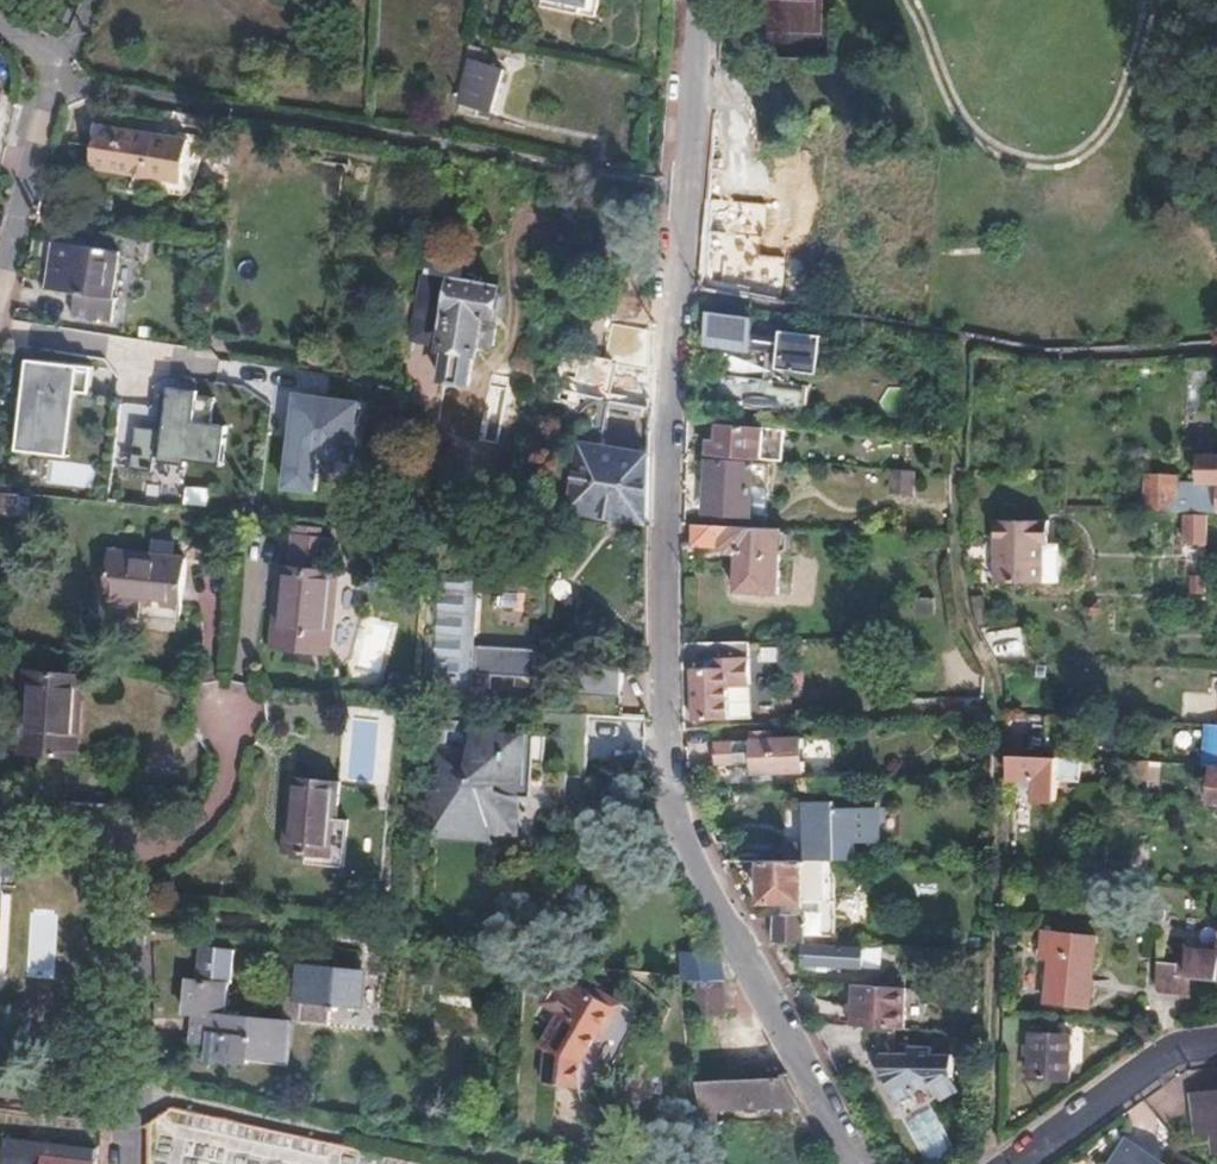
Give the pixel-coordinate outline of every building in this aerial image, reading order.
[(588,14),(591,0),(536,0),(535,4),(588,14)] [(453,103),(483,107),(489,68),(459,63),(453,103)] [(174,184),(181,143),(91,131),(86,172),(174,184)] [(728,265),(734,212),(701,209),(698,245),(695,281),(702,282),(702,289),(802,308),(804,295),(748,285),(749,269),(728,265)] [(107,307),(114,260),(50,249),(42,296),(72,301),(68,324),(107,330),(111,307),(107,307)] [(494,317),(497,288),(463,284),(465,258),(426,253),(417,345),(421,345),(473,351),(478,352),(478,347),(489,347),(496,341),(497,329),(492,323),(482,322),(482,315),(494,317)] [(713,402),(808,412),(811,383),(791,381),(792,369),(817,371),(821,333),(779,329),(776,353),(771,352),(773,335),(746,332),(748,316),(707,312),(704,345),(766,351),(763,378),(716,373),(713,402)] [(643,406),(644,372),(600,351),(601,343),(555,339),(549,389),(575,391),(595,383),(643,406)] [(470,384),(473,351),(421,345),(417,378),(470,384)] [(88,368),(26,360),(15,450),(60,456),(67,393),(85,395),(88,368)] [(210,399),(157,392),(152,431),(133,429),(127,469),(146,472),(148,458),(218,467),(224,428),(207,425),(210,399)] [(354,405),(291,396),(277,489),(309,494),(314,458),(345,463),(354,405)] [(757,456),(760,427),(712,422),(711,439),(703,438),(702,452),(757,456)] [(640,505),(641,454),(642,453),(576,442),(564,505),(640,521),(640,505)] [(1196,449),(1196,476),(1175,475),(1175,470),(1148,469),(1147,513),(1216,514),(1216,449),(1196,449)] [(764,515),(766,462),(703,458),(699,510),(764,515)] [(46,482),(95,488),(97,464),(49,459),(46,482)] [(890,492),(916,493),(917,469),(891,468),(890,492)] [(18,493),(0,491),(0,530),(13,531),(18,493)] [(1059,519),(1005,517),(1003,579),(1057,580),(1059,519)] [(1201,544),(1201,519),(1180,519),(1180,544),(1201,544)] [(774,590),(778,526),(700,522),(699,537),(715,538),(715,543),(723,550),(732,551),(730,588),(774,590)] [(480,554),(482,537),(470,536),(467,552),(480,554)] [(322,656),(329,575),(319,574),(322,540),(283,537),(281,570),(271,569),(265,652),(322,656)] [(178,624),(184,559),(109,550),(103,604),(139,608),(138,619),(178,624)] [(476,670),(479,575),(439,574),(436,669),(476,670)] [(541,674),(541,644),(477,645),(478,674),(541,674)] [(689,719),(723,718),(722,666),(687,667),(689,719)] [(24,671),(16,753),(77,758),(85,677),(24,671)] [(512,793),(514,757),(519,757),(515,840),(541,842),(545,758),(573,760),(574,742),(617,744),(618,714),(522,708),(521,728),(520,731),(456,727),(454,756),(422,754),(418,817),(421,817),(421,830),(474,833),(475,823),(502,824),(504,793),(512,793)] [(745,740),(709,741),(710,765),(747,764),(748,780),(772,779),(772,770),(800,770),(799,737),(768,738),(768,729),(745,730),(745,740)] [(1076,782),(1078,760),(1006,756),(1005,779),(1023,780),(1023,786),(1032,786),(1032,800),(1054,802),(1055,781),(1076,782)] [(1134,779),(1157,780),(1158,761),(1134,760),(1134,779)] [(1211,768),(1208,808),(1216,809),(1216,769),(1211,768)] [(285,771),(278,848),(302,850),(301,859),(342,863),(346,812),(335,811),(338,776),(285,771)] [(819,843),(820,808),(781,808),(781,801),(754,801),(754,841),(727,841),(727,860),(754,860),(799,859),(799,843),(819,843)] [(1103,882),(1108,849),(1087,846),(1083,880),(1103,882)] [(820,901),(821,859),(799,859),(754,860),(755,901),(820,901)] [(1101,891),(1103,882),(1083,880),(1081,889),(1101,891)] [(799,916),(766,914),(765,940),(797,942),(799,916)] [(1042,1001),(1085,1006),(1093,938),(1042,932),(1039,958),(1047,959),(1042,1001)] [(1216,952),(1184,950),(1183,964),(1182,975),(1186,975),(1216,978),(1216,941),(1216,952)] [(866,950),(799,946),(798,963),(865,967),(866,950)] [(353,1006),(356,968),(292,962),(289,990),(279,989),(275,1019),(218,1014),(221,985),(219,983),(222,949),(195,947),(192,981),(181,980),(178,1012),(188,1013),(185,1041),(203,1043),(201,1058),(240,1061),(240,1054),(276,1058),(281,1020),(322,1023),(325,1004),(353,1006)] [(727,976),(718,960),(714,952),(679,948),(681,974),(717,975),(727,976)] [(1184,995),(1186,975),(1182,975),(1183,964),(1153,962),(1150,992),(1184,995)] [(721,1012),(717,975),(681,974),(685,1010),(721,1012)] [(602,1037),(622,1006),(596,990),(592,995),(574,984),(568,993),(556,1013),(536,1044),(544,1050),(539,1080),(577,1084),(579,1062),(598,1034),(602,1037)] [(556,1013),(568,993),(553,984),(541,1003),(556,1013)] [(901,1027),(905,988),(850,985),(847,1021),(901,1027)] [(1067,1035),(1028,1033),(1026,1075),(1065,1076),(1067,1035)] [(877,1077),(889,1100),(923,1082),(933,1100),(952,1089),(945,1076),(946,1054),(945,1053),(945,1044),(925,1043),(923,1045),(903,1044),(902,1051),(873,1050),(873,1055),(867,1060),(872,1069),(871,1077),(877,1077)] [(793,1101),(780,1075),(691,1081),(695,1121),(708,1120),(707,1109),(793,1101)] [(1187,1101),(1190,1135),(1216,1133),(1216,1099),(1187,1101)] [(960,1155),(933,1105),(905,1120),(929,1163),(944,1163),(960,1155)] [(91,1152),(41,1146),(38,1163),(89,1163),(91,1152)] [(1118,1146),(1107,1163),(1148,1163),(1118,1146)]
